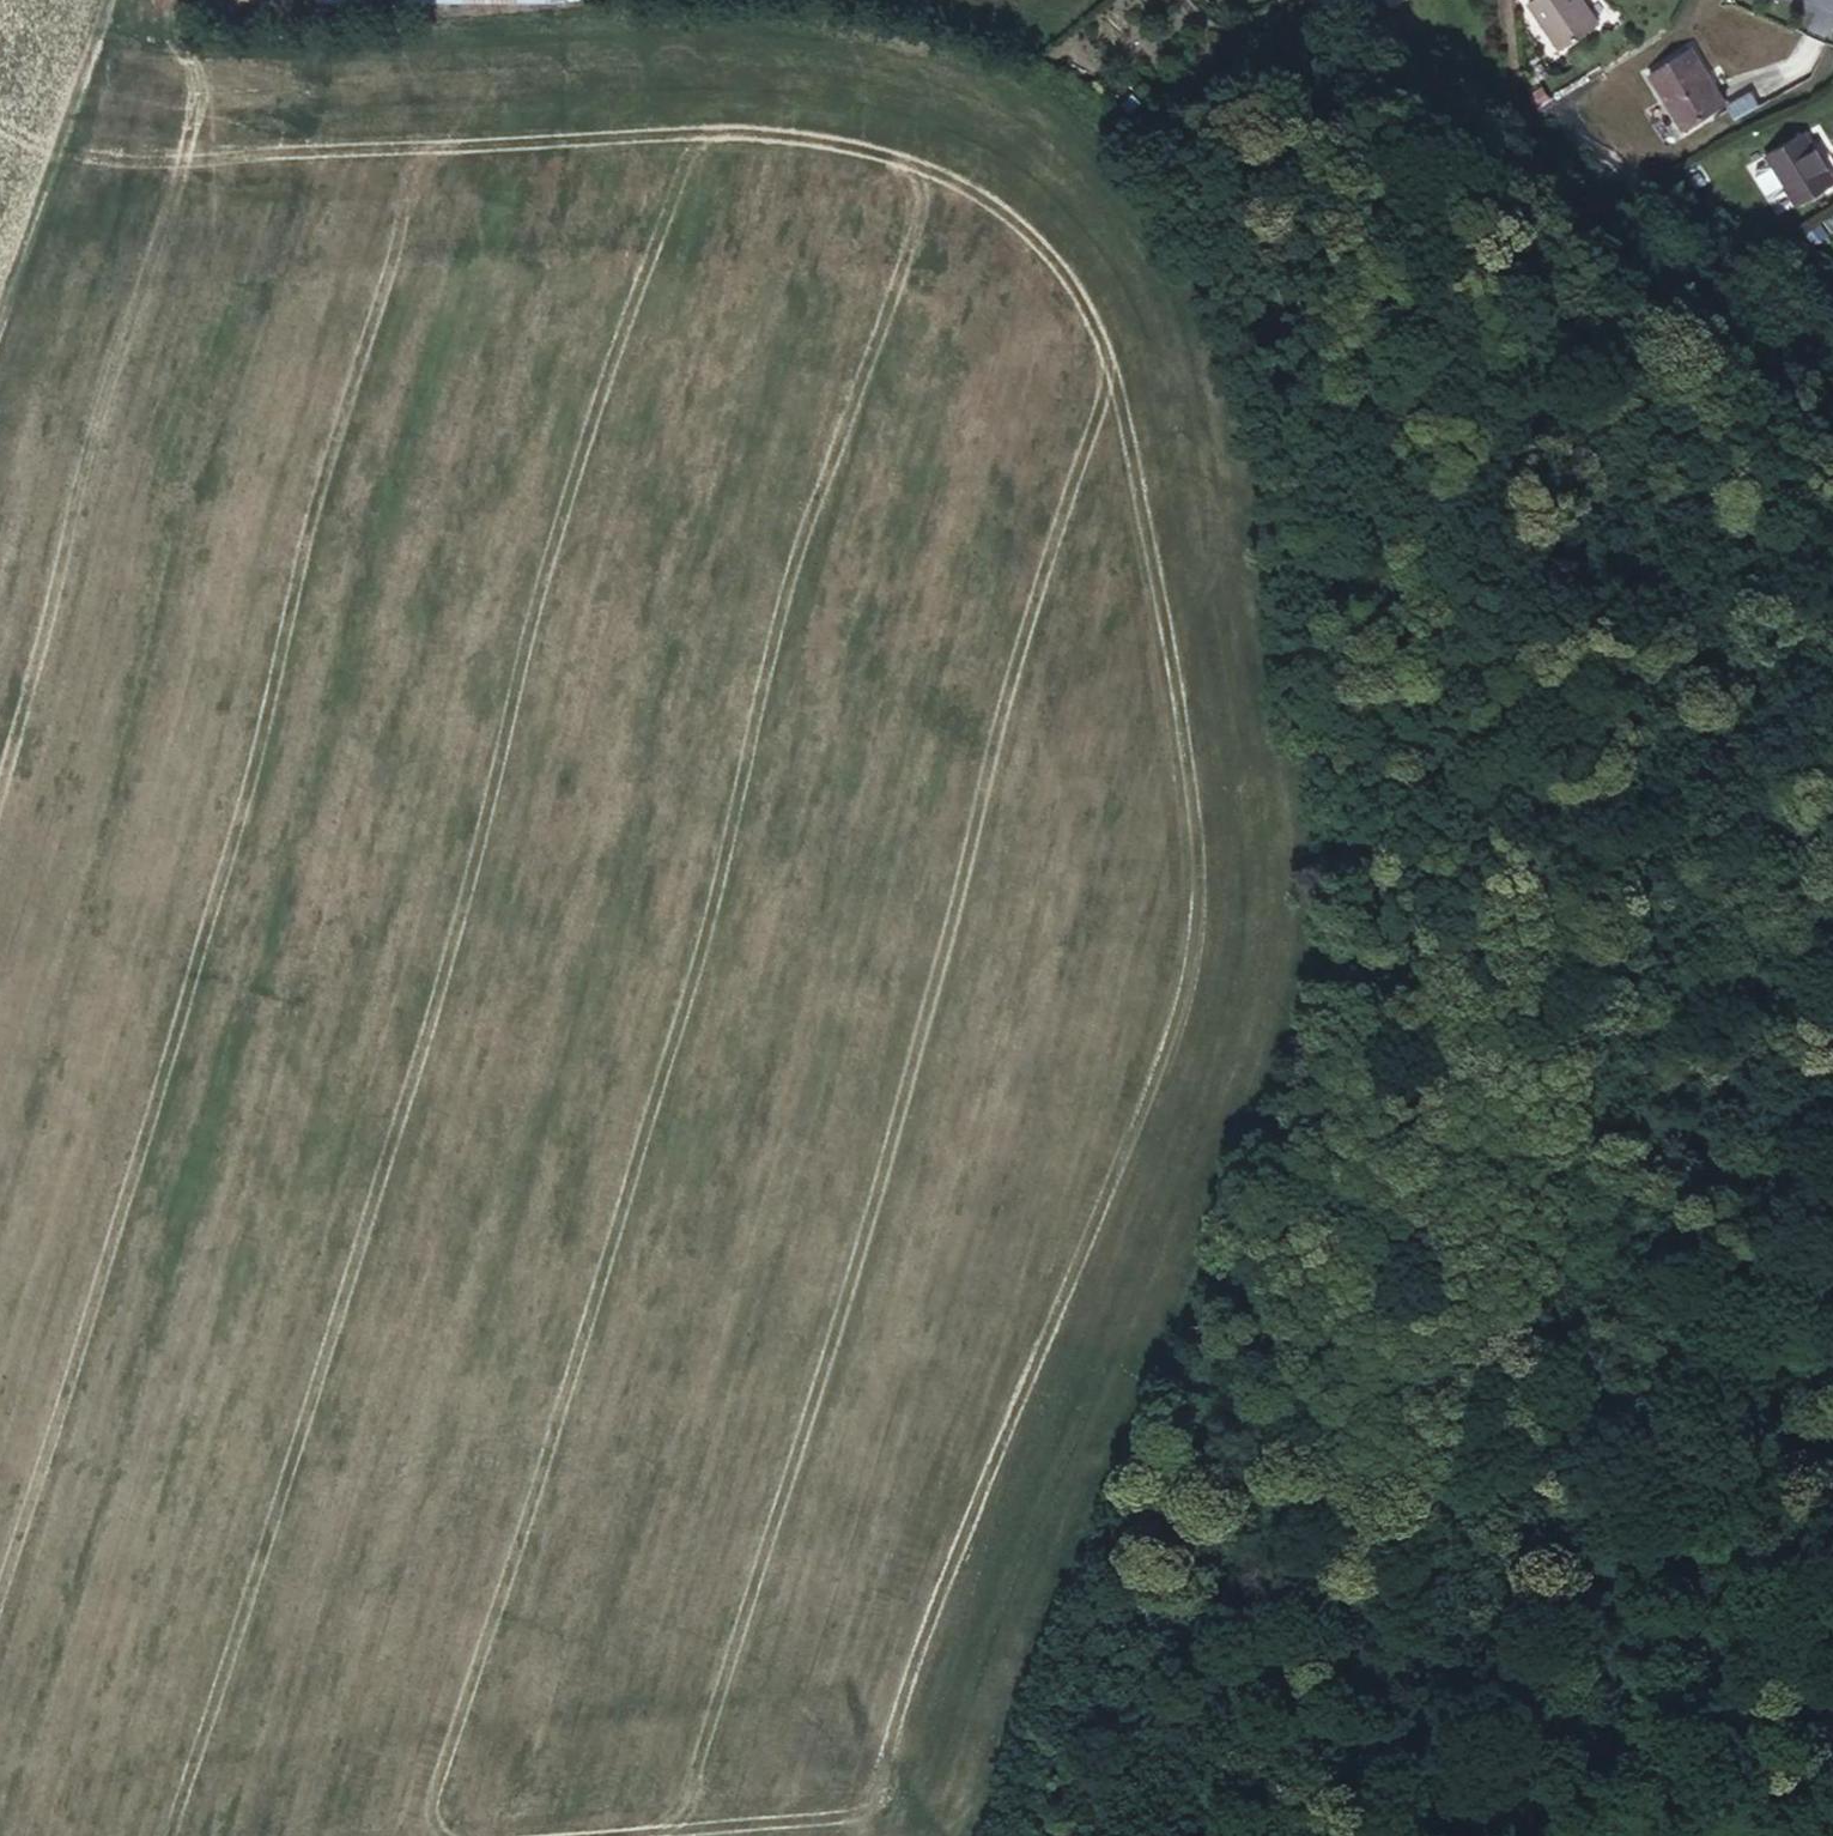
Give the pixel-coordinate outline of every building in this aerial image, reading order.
[(1321,15),(1342,0),(1314,0),(1321,15)] [(1583,0),(1533,0),(1531,1),(1561,43),(1598,21),(1583,0)] [(1723,105),(1689,61),(1652,92),(1685,132),(1723,105)] [(1810,134),(1773,149),(1796,200),(1832,183),(1810,134)]
